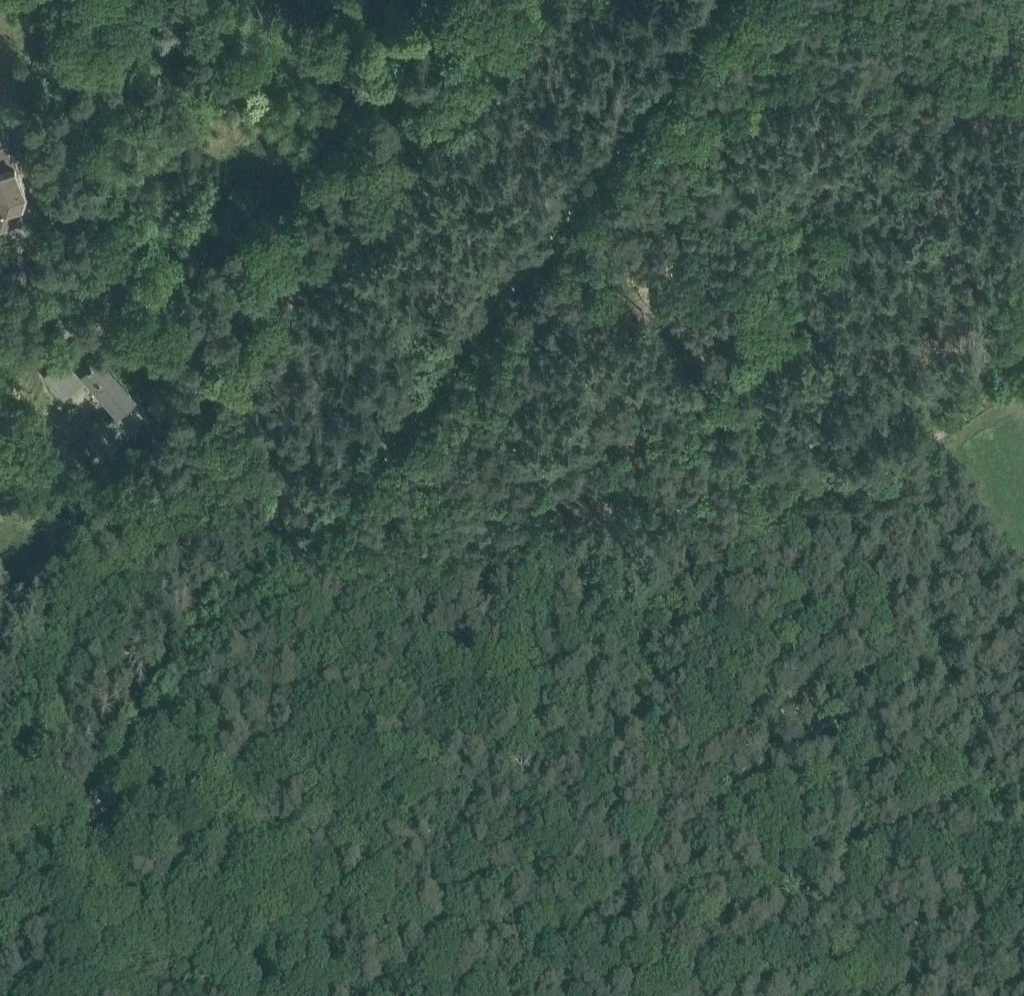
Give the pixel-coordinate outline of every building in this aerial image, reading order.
[(9,220),(19,189),(0,132),(0,223),(9,220)] [(46,374),(59,389),(66,397),(81,384),(114,421),(84,447),(99,464),(131,435),(128,431),(144,417),(129,399),(134,395),(98,355),(92,360),(79,345),(46,374)]
